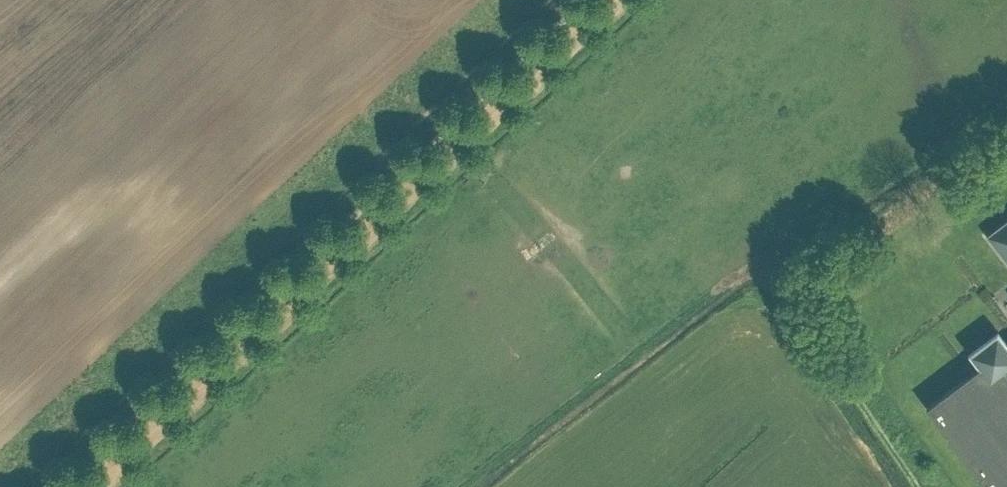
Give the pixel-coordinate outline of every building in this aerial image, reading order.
[(986,234),(1006,262),(1006,219),(986,234)] [(988,314),(1003,332),(1006,329),(1006,299),(1006,298),(988,314)] [(997,331),(970,352),(980,365),(926,406),(987,486),(1006,486),(1006,344),(997,331)]
